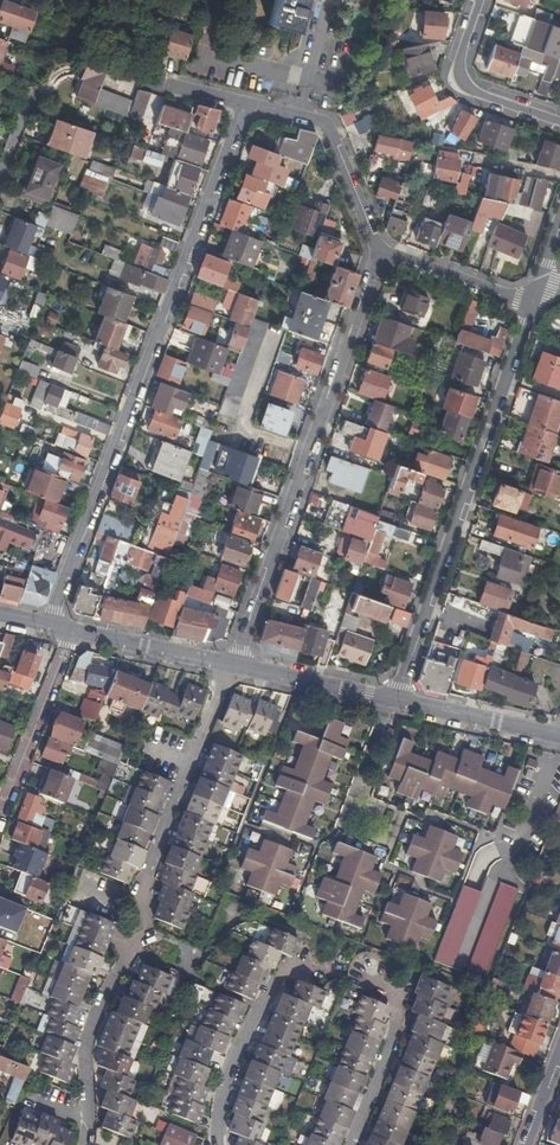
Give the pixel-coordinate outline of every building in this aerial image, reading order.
[(37,10),(7,0),(3,0),(0,7),(0,21),(13,25),(7,41),(24,47),(37,10)] [(268,24),(295,30),(300,13),(308,15),(312,0),(274,0),(268,24)] [(175,9),(198,16),(200,10),(177,3),(175,9)] [(548,22),(551,13),(537,8),(533,18),(548,22)] [(444,14),(424,12),(422,37),(442,39),(444,14)] [(540,53),(550,25),(521,15),(512,43),(522,46),(540,53)] [(550,25),(540,53),(550,56),(558,34),(559,35),(559,29),(550,25)] [(162,52),(185,59),(192,37),(169,30),(162,52)] [(395,39),(388,37),(383,52),(392,50),(395,39)] [(433,70),(426,45),(403,48),(411,77),(433,70)] [(486,68),(511,77),(514,71),(519,54),(494,45),(486,68)] [(558,59),(550,56),(540,53),(522,46),(519,54),(514,71),(526,75),(531,60),(541,64),(543,60),(548,62),(547,65),(544,72),(545,72),(538,94),(545,96),(552,75),(558,59)] [(98,87),(105,70),(82,64),(78,76),(83,78),(75,98),(92,103),(98,87)] [(153,82),(161,84),(165,71),(157,69),(153,82)] [(130,110),(134,100),(98,87),(92,103),(92,104),(128,117),(130,110)] [(453,99),(449,96),(437,103),(429,87),(419,92),(417,90),(413,92),(415,94),(409,97),(418,114),(421,113),(424,118),(457,102),(453,99)] [(149,97),(136,93),(134,100),(130,110),(143,114),(149,97)] [(218,109),(197,104),(194,113),(200,114),(195,128),(211,132),(218,109)] [(357,123),(361,122),(370,117),(366,105),(352,110),(353,112),(357,123)] [(190,114),(162,106),(155,122),(185,131),(190,114)] [(432,146),(450,149),(451,147),(457,148),(463,139),(476,119),(463,110),(455,123),(450,131),(458,136),(454,142),(450,139),(434,136),(432,146)] [(347,128),(357,123),(353,112),(342,117),(347,128)] [(361,133),(374,127),(370,117),(361,122),(357,123),(359,128),(361,131),(361,133)] [(54,118),(46,143),(48,144),(54,129),(56,130),(60,120),(54,118)] [(93,131),(83,128),(60,120),(56,130),(54,129),(48,144),(73,153),(83,156),(93,131)] [(450,131),(455,123),(450,120),(445,128),(450,131)] [(513,129),(486,120),(479,141),(506,150),(513,129)] [(315,132),(299,128),(296,139),(284,136),(277,153),(279,154),(306,165),(316,138),(317,136),(315,132)] [(207,140),(185,133),(182,141),(179,140),(177,141),(176,145),(176,147),(180,148),(177,157),(200,164),(207,140)] [(399,139),(387,136),(378,134),(373,150),(393,155),(399,139)] [(557,168),(559,161),(559,146),(559,144),(559,142),(557,141),(555,144),(544,141),(536,164),(539,165),(557,168)] [(285,170),(274,166),(279,154),(277,153),(252,144),(248,156),(259,159),(253,176),(266,181),(270,182),(279,186),(285,170)] [(142,161),(146,149),(135,145),(131,157),(142,161)] [(522,149),(508,147),(504,158),(506,159),(520,161),(522,149)] [(161,158),(163,154),(146,149),(142,161),(158,166),(160,163),(161,159),(161,158)] [(39,157),(59,164),(61,158),(38,150),(20,194),(44,203),(46,198),(26,190),(39,157)] [(474,153),(459,150),(458,158),(463,161),(472,163),(474,153)] [(442,158),(437,157),(433,178),(454,182),(458,161),(454,160),(455,154),(443,152),(442,158)] [(46,198),(59,164),(39,157),(26,190),(46,198)] [(189,194),(199,167),(184,162),(174,158),(167,177),(164,186),(174,189),(189,194)] [(99,162),(92,160),(89,168),(86,167),(79,186),(100,194),(110,166),(99,162)] [(262,192),(266,181),(245,174),(237,198),(248,202),(250,196),(258,199),(258,197),(260,191),(262,192)] [(498,200),(503,176),(489,174),(484,197),(498,200)] [(511,203),(514,193),(516,179),(503,176),(498,200),(507,202),(511,203)] [(396,196),(400,184),(382,178),(376,195),(387,199),(388,194),(396,196)] [(543,191),(546,180),(536,178),(532,178),(527,196),(520,195),(517,205),(532,208),(537,210),(542,194),(545,195),(546,192),(543,191)] [(270,182),(266,181),(262,192),(260,191),(258,197),(264,199),(270,182)] [(178,224),(189,194),(174,189),(164,186),(162,185),(153,182),(149,194),(157,197),(152,210),(150,214),(178,224)] [(402,211),(404,212),(414,185),(401,182),(400,184),(396,196),(392,208),(402,211)] [(462,182),(460,194),(466,195),(468,183),(462,182)] [(424,197),(423,200),(433,203),(437,189),(427,187),(426,191),(424,197)] [(142,206),(152,210),(157,197),(149,194),(147,193),(142,206)] [(517,205),(520,195),(514,193),(511,203),(517,205)] [(500,218),(503,212),(507,203),(480,197),(471,223),(469,229),(481,232),(486,214),(500,218)] [(257,208),(240,202),(229,198),(221,219),(227,221),(225,227),(233,230),(247,235),(257,208)] [(325,217),(328,206),(316,202),(313,210),(300,206),(292,227),(318,236),(325,217)] [(530,219),(532,208),(517,205),(511,203),(507,202),(507,203),(503,212),(530,219)] [(71,233),(78,214),(53,205),(50,214),(46,224),(71,233)] [(399,219),(402,211),(392,208),(385,227),(402,234),(407,221),(399,219)] [(46,224),(50,214),(39,210),(33,224),(44,228),(46,224)] [(450,240),(464,244),(469,229),(471,223),(446,215),(441,228),(437,240),(448,244),(450,240)] [(16,217),(14,216),(6,235),(8,236),(16,217)] [(6,235),(2,244),(33,257),(36,248),(28,244),(32,233),(41,237),(44,228),(33,224),(16,217),(8,236),(6,235)] [(335,220),(325,217),(318,236),(314,249),(311,257),(315,258),(331,264),(339,243),(329,239),(335,220)] [(435,246),(437,240),(441,228),(422,222),(416,239),(435,246)] [(499,222),(488,246),(517,258),(528,234),(499,222)] [(233,230),(223,256),(250,266),(260,240),(247,235),(233,230)] [(160,245),(175,251),(178,243),(163,237),(160,245)] [(36,248),(33,257),(50,264),(56,249),(39,242),(36,248)] [(167,279),(170,270),(161,266),(164,260),(161,259),(164,252),(141,243),(139,250),(141,251),(138,259),(147,262),(144,270),(167,279)] [(311,257),(314,249),(305,246),(301,255),(310,259),(311,257)] [(125,263),(127,264),(130,257),(106,248),(103,255),(114,259),(125,263)] [(19,279),(27,257),(10,251),(2,272),(19,279)] [(258,299),(259,298),(261,291),(224,276),(229,262),(206,253),(197,277),(227,288),(258,299)] [(311,271),(315,258),(311,257),(310,259),(304,276),(299,290),(304,292),(308,280),(311,280),(314,272),(311,271)] [(109,273),(120,277),(125,263),(114,259),(109,273)] [(139,282),(144,270),(127,264),(125,263),(120,277),(119,279),(138,285),(139,282)] [(344,306),(356,272),(334,265),(325,292),(316,289),(314,295),(325,299),(344,306)] [(162,291),(167,279),(144,270),(139,282),(162,291)] [(297,290),(299,290),(304,276),(296,273),(291,287),(297,290)] [(103,298),(107,286),(102,284),(98,296),(103,298)] [(122,322),(132,296),(107,286),(103,298),(97,312),(105,315),(122,322)] [(252,317),(258,299),(227,288),(220,306),(233,311),(230,319),(249,326),(252,317)] [(400,310),(406,290),(404,289),(397,309),(400,310)] [(193,290),(189,304),(213,313),(218,300),(193,290)] [(318,319),(325,299),(314,295),(304,292),(299,290),(297,290),(290,309),(318,319)] [(428,298),(406,290),(400,310),(421,317),(428,298)] [(36,303),(43,305),(47,293),(44,292),(43,294),(40,293),(36,303)] [(29,316),(37,319),(43,305),(36,303),(34,302),(29,316)] [(476,306),(469,303),(460,330),(457,338),(456,342),(498,356),(506,333),(498,330),(494,343),(464,333),(466,327),(469,328),(476,306)] [(210,314),(190,307),(182,326),(203,334),(210,314)] [(311,338),(318,319),(290,309),(283,328),(286,329),(311,338)] [(125,341),(131,325),(122,322),(105,315),(94,341),(115,349),(119,339),(125,341)] [(406,325),(377,315),(375,318),(380,320),(377,329),(402,337),(406,325)] [(235,419),(269,323),(254,318),(240,357),(221,413),(235,419)] [(236,323),(227,347),(240,352),(249,327),(236,323)] [(457,338),(460,330),(453,327),(450,336),(457,338)] [(175,330),(169,341),(177,345),(183,334),(175,330)] [(376,333),(373,342),(387,347),(390,339),(376,333)] [(438,347),(442,337),(432,333),(430,338),(428,344),(438,347)] [(198,337),(188,363),(213,372),(217,374),(227,347),(198,337)] [(71,373),(76,357),(62,352),(46,345),(30,338),(27,345),(25,349),(32,352),(35,346),(57,355),(53,366),(71,373)] [(23,356),(25,349),(27,345),(20,342),(16,353),(23,356)] [(387,347),(373,342),(367,360),(386,367),(393,349),(387,347)] [(62,352),(76,357),(80,349),(66,344),(62,352)] [(122,366),(126,354),(105,346),(98,365),(115,372),(118,365),(122,366)] [(302,348),(295,366),(315,373),(321,355),(302,348)] [(476,386),(481,369),(484,362),(460,353),(452,377),(476,386)] [(543,353),(540,361),(559,367),(559,358),(543,353)] [(164,354),(156,375),(177,383),(185,362),(164,354)] [(17,370),(34,377),(39,365),(22,359),(17,370)] [(415,374),(412,384),(424,388),(427,379),(433,362),(427,360),(422,376),(415,374)] [(533,379),(559,388),(559,385),(559,367),(540,361),(539,360),(533,379)] [(230,361),(224,376),(230,379),(236,364),(230,361)] [(485,372),(481,369),(476,386),(480,387),(485,372)] [(389,378),(366,370),(359,392),(381,400),(389,378)] [(270,394),(295,403),(303,380),(278,371),(270,394)] [(210,379),(228,386),(230,379),(224,376),(217,374),(213,372),(210,379)] [(44,400),(41,409),(93,430),(97,420),(57,405),(62,388),(39,379),(33,396),(44,400)] [(188,392),(161,382),(153,403),(164,408),(166,404),(172,406),(181,409),(188,392)] [(469,417),(476,396),(450,387),(442,407),(446,409),(469,417)] [(8,394),(7,396),(5,402),(12,405),(15,397),(8,394)] [(559,409),(559,401),(538,394),(528,424),(552,432),(559,409)] [(12,427),(23,400),(15,397),(12,405),(5,402),(0,414),(0,423),(12,427)] [(185,411),(204,416),(207,403),(187,399),(185,411)] [(370,427),(383,431),(393,405),(374,399),(365,425),(370,427)] [(260,427),(280,434),(289,410),(268,403),(260,427)] [(180,418),(155,409),(149,425),(156,428),(161,430),(174,435),(180,418)] [(461,438),(469,417),(446,409),(439,430),(461,438)] [(200,425),(208,428),(212,430),(214,423),(203,419),(200,425)] [(97,420),(93,430),(108,435),(111,426),(97,420)] [(368,428),(344,420),(340,431),(354,436),(364,439),(368,428)] [(412,421),(408,432),(422,437),(426,426),(412,421)] [(545,463),(556,433),(552,432),(528,424),(518,453),(545,463)] [(63,447),(86,456),(93,437),(64,426),(62,432),(67,434),(63,447)] [(383,431),(370,427),(366,440),(364,439),(354,436),(349,450),(379,460),(389,433),(383,431)] [(203,456),(209,439),(212,430),(208,428),(199,454),(203,456)] [(67,434),(62,432),(60,431),(55,444),(63,447),(67,434)] [(206,470),(216,442),(209,439),(203,456),(199,467),(206,470)] [(190,451),(163,441),(153,469),(179,479),(190,451)] [(241,472),(248,454),(223,444),(215,468),(224,471),(225,467),(241,472)] [(421,472),(443,479),(451,458),(429,450),(426,459),(422,458),(421,461),(424,462),(421,472)] [(69,479),(78,482),(86,461),(64,452),(62,455),(61,458),(58,457),(47,453),(43,463),(41,468),(64,477),(69,479)] [(370,469),(352,463),(352,464),(331,457),(327,468),(338,472),(334,483),(361,493),(370,469)] [(392,477),(397,464),(388,461),(383,474),(392,477)] [(421,472),(397,463),(397,464),(392,477),(387,492),(397,495),(404,476),(418,480),(421,472)] [(527,489),(532,491),(541,465),(536,463),(527,489)] [(559,501),(559,489),(556,488),(559,480),(559,476),(559,471),(541,465),(532,491),(559,501)] [(37,495),(59,503),(64,491),(60,489),(64,477),(41,468),(35,466),(25,491),(37,495)] [(119,473),(139,481),(142,473),(121,466),(119,473)] [(201,496),(210,472),(206,470),(199,467),(193,483),(190,491),(190,492),(201,496)] [(240,477),(241,472),(225,467),(224,471),(240,477)] [(119,473),(110,496),(130,503),(139,481),(119,473)] [(64,491),(69,479),(64,477),(60,489),(64,491)] [(437,507),(444,486),(430,481),(431,478),(428,477),(427,480),(426,480),(419,501),(437,507)] [(181,487),(190,491),(193,483),(182,479),(179,487),(181,487)] [(253,515),(261,490),(237,482),(229,506),(238,509),(253,515)] [(529,495),(499,484),(492,504),(513,511),(515,506),(524,509),(529,495)] [(172,542),(182,515),(190,492),(190,491),(181,487),(177,495),(175,494),(171,505),(164,502),(162,507),(154,512),(153,511),(147,527),(104,512),(97,531),(107,534),(117,538),(119,539),(167,556),(172,542)] [(182,515),(195,520),(203,497),(201,496),(190,492),(182,515)] [(312,492),(305,511),(317,515),(323,496),(312,492)] [(57,532),(67,506),(59,503),(37,495),(28,521),(44,527),(57,532)] [(0,510),(8,512),(11,504),(4,500),(0,510)] [(429,529),(436,510),(416,503),(410,522),(429,529)] [(370,541),(377,519),(378,516),(350,506),(348,513),(330,508),(324,524),(364,539),(370,541)] [(254,528),(258,517),(253,515),(238,509),(230,531),(251,538),(255,528),(254,528)] [(44,527),(28,521),(8,512),(0,510),(0,511),(0,533),(30,544),(30,547),(36,549),(44,527)] [(377,519),(392,524),(394,518),(380,513),(379,515),(378,516),(377,519)] [(493,534),(499,515),(495,513),(488,533),(493,534)] [(538,527),(499,515),(493,534),(531,547),(538,527)] [(407,541),(411,531),(392,524),(377,519),(370,541),(367,548),(363,561),(379,567),(381,561),(375,558),(383,536),(389,538),(390,535),(407,541)] [(97,531),(94,537),(105,540),(107,534),(97,531)] [(107,534),(105,540),(99,554),(110,558),(117,538),(107,534)] [(250,543),(228,535),(220,557),(243,565),(250,543)] [(361,566),(362,564),(359,562),(364,547),(367,548),(370,541),(364,539),(363,542),(344,536),(340,538),(335,550),(338,554),(344,557),(343,560),(361,566)] [(164,566),(167,556),(119,539),(110,562),(117,564),(124,546),(130,549),(126,561),(146,569),(149,563),(152,564),(153,562),(164,566)] [(524,554),(482,540),(479,549),(502,557),(497,576),(515,583),(521,585),(525,574),(519,571),(524,554)] [(321,552),(300,545),(293,567),(313,574),(321,552)] [(211,566),(214,557),(206,555),(203,564),(211,566)] [(117,565),(110,563),(108,568),(106,575),(105,577),(111,579),(117,565)] [(45,600),(56,572),(30,565),(28,571),(25,579),(19,597),(18,600),(37,604),(45,600)] [(18,600),(19,597),(22,579),(25,579),(28,571),(6,566),(0,589),(0,596),(18,600)] [(96,572),(106,575),(108,568),(98,566),(96,572)] [(201,588),(212,592),(213,588),(232,595),(240,573),(221,566),(217,579),(206,575),(201,588)] [(284,568),(275,595),(287,599),(297,573),(284,568)] [(91,616),(142,627),(161,572),(153,569),(151,574),(147,573),(137,602),(99,593),(91,616)] [(87,580),(102,584),(105,577),(106,575),(96,572),(90,570),(87,580)] [(411,584),(393,577),(389,587),(383,585),(380,592),(387,594),(385,601),(402,607),(406,597),(411,599),(413,593),(408,591),(411,584)] [(310,609),(319,580),(311,578),(302,606),(310,609)] [(487,579),(479,603),(505,612),(513,588),(487,579)] [(76,612),(91,616),(99,593),(94,592),(95,587),(79,584),(72,604),(76,612)] [(212,599),(215,593),(212,592),(201,588),(189,584),(186,593),(202,599),(203,596),(212,599)] [(149,617),(174,627),(181,608),(186,593),(178,590),(174,600),(157,594),(149,617)] [(384,620),(389,605),(352,592),(346,607),(351,608),(384,620)] [(228,609),(231,599),(215,593),(212,599),(211,603),(218,605),(226,608),(228,609)] [(209,626),(204,640),(210,641),(221,637),(227,620),(224,616),(226,608),(218,605),(215,614),(217,615),(213,627),(209,626)] [(405,626),(410,612),(395,607),(390,621),(405,626)] [(172,633),(204,640),(209,626),(213,627),(217,615),(215,614),(181,608),(174,627),(172,633)] [(541,636),(544,627),(499,611),(489,640),(496,643),(505,646),(521,651),(526,653),(532,655),(535,648),(507,639),(511,626),(523,630),(522,633),(533,637),(535,634),(541,636)] [(346,630),(353,632),(359,617),(349,614),(344,612),(339,627),(346,630)] [(294,660),(297,649),(304,628),(267,619),(258,642),(264,654),(294,660)] [(316,665),(325,667),(332,648),(326,646),(324,653),(321,652),(329,630),(324,628),(323,631),(305,625),(304,628),(297,649),(319,656),(316,665)] [(332,646),(340,648),(346,630),(339,627),(332,646)] [(365,663),(373,639),(353,632),(346,630),(340,648),(338,654),(365,663)] [(2,657),(8,659),(17,636),(5,633),(0,647),(0,661),(2,657)] [(505,646),(496,643),(492,656),(482,684),(507,693),(513,675),(497,669),(505,646)] [(101,704),(114,669),(90,664),(93,653),(85,651),(79,657),(70,680),(103,687),(102,691),(100,690),(98,693),(90,690),(87,699),(101,704)] [(425,689),(446,693),(457,659),(453,658),(451,665),(434,661),(436,653),(428,651),(419,678),(425,689)] [(521,668),(526,653),(521,651),(516,666),(521,668)] [(39,658),(23,653),(16,673),(32,679),(32,678),(36,669),(38,662),(39,658)] [(456,682),(481,689),(482,684),(492,656),(486,654),(485,658),(477,655),(474,663),(464,660),(456,682)] [(4,690),(6,684),(12,668),(3,664),(0,672),(0,688),(4,690)] [(518,677),(521,668),(516,666),(513,675),(518,677)] [(141,710),(151,686),(115,673),(106,696),(113,699),(109,708),(121,713),(125,704),(141,710)] [(507,693),(505,698),(527,706),(534,683),(518,677),(513,675),(507,693)] [(4,690),(14,694),(16,687),(6,684),(4,690)] [(169,691),(152,684),(151,686),(141,710),(158,717),(160,713),(167,716),(175,696),(168,693),(169,691)] [(182,699),(175,696),(167,716),(174,719),(177,713),(194,720),(205,693),(188,686),(182,699)] [(248,727),(256,708),(250,705),(250,703),(233,696),(222,723),(239,730),(241,724),(248,727)] [(72,705),(56,699),(53,706),(69,713),(72,705)] [(98,710),(101,704),(87,699),(80,717),(94,722),(98,710)] [(275,735),(283,715),(275,711),(276,709),(259,702),(256,708),(248,727),(248,728),(265,735),(266,732),(275,735)] [(105,713),(98,710),(94,722),(101,726),(105,713)] [(83,723),(60,714),(50,738),(74,747),(83,723)] [(339,737),(344,725),(331,719),(322,741),(298,732),(294,742),(304,746),(293,772),(283,768),(276,786),(286,790),(276,815),(266,811),(262,821),(311,840),(315,830),(304,826),(315,800),(325,805),(332,786),(322,782),(331,757),(340,760),(342,760),(349,742),(339,737)] [(0,722),(0,748),(6,750),(14,727),(0,722)] [(394,731),(388,729),(385,738),(391,741),(394,731)] [(82,751),(86,753),(101,759),(118,766),(125,748),(89,734),(82,751)] [(82,751),(49,738),(41,757),(57,763),(55,767),(59,768),(64,755),(68,757),(70,752),(80,756),(81,755),(82,751)] [(415,743),(405,739),(390,778),(402,783),(399,793),(417,800),(421,790),(443,798),(447,788),(472,797),(468,808),(487,815),(492,805),(504,810),(519,772),(510,768),(506,778),(481,768),(485,759),(466,752),(462,761),(440,753),(435,763),(411,754),(415,743)] [(210,764),(217,747),(214,746),(200,779),(203,780),(203,781),(210,764)] [(241,757),(217,747),(210,764),(234,774),(241,757)] [(106,793),(118,766),(101,759),(98,767),(99,767),(105,770),(103,775),(98,789),(106,793)] [(539,763),(529,760),(527,766),(536,769),(539,763)] [(234,774),(210,764),(203,781),(226,790),(227,791),(234,774)] [(67,777),(50,770),(45,784),(42,784),(38,794),(62,804),(72,779),(67,777)] [(535,772),(529,770),(526,778),(532,780),(535,772)] [(69,772),(67,777),(72,779),(76,781),(78,776),(69,772)] [(160,799),(166,782),(143,772),(136,789),(160,799)] [(95,782),(78,776),(76,781),(93,788),(95,782)] [(203,780),(200,779),(199,779),(193,797),(194,797),(186,814),(185,813),(178,831),(179,831),(172,848),(164,865),(167,866),(174,849),(175,849),(182,832),(181,832),(188,815),(189,815),(196,798),(195,798),(203,780)] [(226,790),(203,781),(203,780),(195,798),(196,798),(219,808),(226,790)] [(170,784),(166,782),(160,799),(153,816),(154,816),(147,833),(146,833),(139,850),(141,851),(134,868),(137,869),(151,835),(149,834),(156,817),(170,784)] [(153,816),(160,799),(136,789),(129,806),(130,806),(153,816)] [(27,793),(17,819),(35,826),(40,828),(44,817),(41,815),(44,806),(43,806),(45,802),(42,800),(40,805),(38,804),(40,798),(27,793)] [(220,808),(219,808),(196,798),(189,815),(212,825),(213,825),(220,808)] [(154,816),(153,816),(130,806),(123,824),(146,833),(147,833),(154,816)] [(205,842),(212,825),(189,815),(188,815),(181,832),(182,832),(205,842)] [(220,825),(233,830),(235,825),(222,820),(220,825)] [(17,823),(10,840),(17,842),(40,852),(48,831),(40,828),(35,826),(34,829),(17,823)] [(117,841),(139,850),(146,833),(123,824),(122,823),(115,840),(117,841)] [(458,838),(430,828),(426,841),(415,837),(408,855),(418,860),(413,872),(440,883),(446,870),(456,874),(463,856),(453,851),(458,838)] [(182,832),(175,849),(198,859),(199,859),(206,843),(205,842),(182,832)] [(290,851),(264,840),(258,854),(248,850),(241,869),(250,872),(250,875),(246,885),(274,895),(278,883),(289,886),(296,868),(285,864),(290,851)] [(133,868),(134,868),(141,851),(139,850),(117,841),(110,858),(130,867),(133,868)] [(15,858),(10,870),(15,872),(35,879),(46,854),(40,852),(17,842),(12,857),(15,858)] [(376,858),(338,843),(335,853),(345,857),(335,882),(325,878),(318,897),(328,901),(323,913),(361,928),(364,919),(354,914),(364,889),(374,893),(382,875),(371,870),(376,858)] [(174,849),(167,866),(168,866),(171,868),(191,876),(198,859),(175,849),(174,849)] [(99,874),(123,883),(130,867),(110,858),(106,857),(99,874)] [(171,868),(168,866),(161,883),(164,885),(171,868)] [(126,885),(133,868),(130,867),(123,883),(126,885)] [(171,868),(164,885),(165,885),(168,886),(188,894),(194,878),(191,876),(171,868)] [(35,879),(15,872),(12,881),(15,883),(12,892),(39,903),(47,884),(35,879)] [(528,888),(533,890),(537,877),(532,875),(528,888)] [(520,891),(488,878),(482,893),(465,887),(436,961),(486,980),(520,891)] [(168,886),(165,885),(158,901),(161,903),(168,886)] [(191,896),(188,894),(168,886),(161,903),(164,904),(184,913),(191,896)] [(55,898),(62,900),(65,892),(59,889),(55,898)] [(279,891),(273,909),(286,913),(291,895),(279,891)] [(431,905),(404,894),(399,907),(389,903),(382,922),(392,927),(387,940),(414,950),(419,936),(429,940),(436,922),(426,917),(431,905)] [(154,920),(157,921),(164,904),(161,903),(154,920)] [(188,914),(184,913),(164,904),(157,921),(181,931),(188,914)] [(54,921),(31,912),(22,935),(38,941),(34,952),(39,954),(54,921)] [(104,941),(110,924),(87,914),(80,931),(104,941)] [(0,937),(0,939),(5,940),(11,925),(6,923),(0,937)] [(114,925),(110,924),(104,941),(107,942),(114,925)] [(550,936),(555,938),(559,926),(555,924),(554,924),(550,936)] [(13,944),(18,933),(20,928),(11,925),(5,940),(6,941),(13,944)] [(279,953),(288,957),(295,939),(271,930),(265,947),(276,952),(279,953)] [(97,957),(104,941),(80,931),(73,948),(74,948),(97,957)] [(38,941),(22,935),(18,933),(13,944),(34,952),(38,941)] [(508,959),(516,935),(510,933),(501,956),(508,959)] [(295,939),(288,957),(291,958),(298,941),(295,939)] [(107,942),(104,941),(97,957),(97,958),(99,959),(107,942)] [(276,952),(265,947),(252,942),(245,959),(266,967),(268,968),(269,969),(276,952)] [(97,958),(97,957),(74,948),(67,965),(86,973),(90,975),(97,958)] [(272,970),(279,953),(276,952),(269,969),(272,970)] [(559,978),(559,955),(553,952),(546,969),(543,968),(542,971),(559,978)] [(7,970),(11,959),(0,955),(0,968),(7,970)] [(499,981),(508,959),(501,956),(492,979),(499,981)] [(100,959),(99,959),(97,958),(90,975),(91,975),(93,976),(100,959)] [(266,967),(245,959),(242,958),(235,974),(255,982),(258,984),(266,967)] [(56,981),(63,964),(54,960),(47,977),(56,981)] [(86,973),(67,965),(63,964),(56,981),(80,990),(86,973)] [(139,985),(146,968),(143,966),(136,983),(139,985)] [(261,985),(268,968),(266,967),(258,984),(261,985)] [(170,977),(146,968),(139,985),(160,993),(163,994),(170,977)] [(554,1002),(559,988),(559,978),(542,971),(541,971),(541,974),(544,975),(542,981),(529,977),(524,991),(534,994),(554,1002)] [(85,992),(91,975),(90,975),(86,973),(80,990),(85,992)] [(255,982),(235,974),(231,973),(224,990),(248,999),(255,982)] [(414,993),(418,994),(425,977),(421,976),(414,993)] [(17,992),(23,995),(29,979),(23,977),(17,992)] [(425,977),(418,994),(421,995),(441,1004),(448,987),(425,977)] [(490,1004),(499,981),(492,979),(488,990),(483,1001),(490,1004)] [(52,991),(55,984),(46,980),(43,988),(52,991)] [(72,1007),(80,990),(56,981),(55,984),(52,991),(49,998),(54,1000),(72,1007)] [(294,999),(301,983),(297,981),(290,998),(294,999)] [(129,1000),(136,983),(133,982),(126,998),(129,1000)] [(258,984),(255,982),(248,999),(251,1000),(258,984)] [(160,993),(139,985),(136,983),(129,1000),(149,1008),(153,1010),(160,993)] [(324,992),(301,983),(294,999),(309,1006),(317,1009),(324,992)] [(194,984),(187,999),(196,1003),(203,988),(194,984)] [(85,992),(80,990),(72,1007),(78,1009),(85,992)] [(13,1002),(19,1004),(23,995),(17,992),(13,1002)] [(278,1013),(285,996),(282,994),(275,1011),(260,1045),(262,1046),(263,1046),(271,1030),(278,1013)] [(421,995),(418,994),(411,1012),(414,1013),(421,995)] [(525,1017),(546,1025),(552,1008),(554,1002),(534,994),(525,1017)] [(242,1005),(218,995),(211,1012),(231,1020),(234,1022),(235,1022),(242,1005)] [(421,995),(414,1013),(415,1013),(420,1015),(438,1022),(445,1005),(441,1004),(421,995)] [(309,1006),(294,999),(290,998),(285,996),(278,1013),(301,1022),(302,1022),(309,1006)] [(378,1023),(385,1006),(361,996),(354,1013),(358,1015),(378,1023)] [(118,1016),(126,998),(122,997),(115,1015),(118,1016)] [(142,1025),(149,1008),(129,1000),(126,998),(118,1016),(138,1024),(142,1025)] [(78,1009),(72,1007),(54,1000),(47,1017),(51,1018),(71,1027),(78,1009)] [(490,1004),(483,1001),(479,1012),(486,1015),(490,1004)] [(245,1006),(242,1005),(235,1022),(238,1023),(245,1006)] [(388,1007),(385,1006),(378,1023),(381,1024),(388,1007)] [(81,1011),(78,1009),(71,1027),(74,1028),(81,1011)] [(231,1020),(211,1012),(207,1011),(200,1027),(223,1037),(224,1037),(231,1020)] [(479,1012),(470,1035),(478,1038),(486,1015),(479,1012)] [(505,1032),(515,1036),(523,1016),(512,1012),(505,1032)] [(108,1032),(115,1015),(112,1013),(105,1030),(108,1032)] [(294,1039),(301,1022),(278,1013),(271,1030),(294,1039)] [(420,1015),(415,1013),(408,1030),(413,1032),(420,1015)] [(131,1041),(138,1024),(118,1016),(115,1015),(108,1032),(131,1041)] [(381,1024),(378,1023),(358,1015),(351,1032),(375,1042),(382,1025),(381,1024)] [(420,1015),(413,1032),(416,1034),(437,1042),(444,1025),(438,1022),(420,1015)] [(539,1045),(546,1025),(525,1017),(523,1016),(515,1036),(539,1045)] [(74,1028),(71,1027),(51,1018),(44,1035),(47,1036),(67,1045),(74,1028)] [(234,1022),(231,1020),(224,1037),(227,1038),(234,1022)] [(385,1026),(382,1025),(375,1042),(378,1043),(385,1026)] [(223,1037),(200,1027),(199,1027),(192,1044),(208,1051),(212,1052),(216,1054),(223,1037)] [(77,1029),(74,1028),(67,1045),(71,1046),(77,1029)] [(101,1048),(108,1032),(105,1030),(97,1047),(101,1048)] [(287,1056),(294,1039),(271,1030),(263,1046),(285,1056),(287,1056)] [(131,1041),(108,1032),(101,1048),(103,1049),(106,1051),(124,1058),(131,1041)] [(375,1042),(351,1032),(344,1049),(368,1059),(375,1042)] [(409,1051),(416,1034),(413,1032),(406,1050),(409,1051)] [(440,1044),(437,1042),(416,1034),(409,1051),(433,1061),(440,1044)] [(71,1046),(67,1045),(47,1036),(40,1054),(46,1056),(63,1063),(71,1046)] [(522,1054),(534,1058),(539,1045),(515,1036),(510,1050),(522,1054)] [(219,1055),(227,1038),(224,1037),(223,1037),(216,1054),(219,1055)] [(208,1051),(192,1044),(184,1041),(178,1057),(180,1058),(201,1067),(208,1051)] [(378,1043),(375,1042),(368,1059),(371,1060),(378,1043)] [(518,1065),(522,1054),(510,1050),(493,1043),(482,1072),(506,1080),(513,1063),(518,1065)] [(262,1046),(260,1045),(259,1044),(252,1061),(250,1061),(243,1078),(244,1078),(238,1095),(238,1096),(241,1097),(247,1080),(254,1062),(255,1063),(262,1046)] [(74,1048),(71,1046),(63,1063),(67,1065),(74,1048)] [(263,1046),(262,1046),(255,1063),(277,1072),(278,1072),(285,1056),(263,1046)] [(99,1068),(106,1051),(103,1049),(96,1067),(99,1068)] [(368,1059),(344,1049),(337,1066),(338,1066),(361,1076),(368,1059)] [(402,1068),(409,1051),(406,1050),(399,1067),(401,1068),(402,1068)] [(130,1060),(124,1058),(106,1051),(99,1068),(107,1071),(110,1072),(123,1077),(130,1060)] [(212,1052),(208,1051),(201,1067),(204,1068),(206,1069),(212,1052)] [(426,1078),(433,1061),(409,1051),(402,1068),(425,1078),(426,1078)] [(15,1103),(29,1068),(0,1056),(0,1071),(14,1077),(5,1099),(15,1103)] [(67,1065),(63,1063),(46,1056),(39,1073),(62,1083),(69,1066),(67,1065)] [(201,1067),(180,1058),(173,1075),(179,1078),(197,1085),(204,1068),(201,1067)] [(371,1060),(368,1059),(361,1076),(362,1076),(364,1077),(371,1060)] [(277,1072),(255,1063),(254,1062),(247,1080),(271,1089),(277,1072)] [(69,1066),(62,1083),(66,1084),(73,1067),(69,1066)] [(361,1076),(338,1066),(331,1083),(353,1092),(355,1092),(362,1076),(361,1076)] [(395,1085),(401,1068),(399,1067),(398,1066),(391,1084),(392,1084),(395,1085)] [(207,1069),(206,1069),(204,1068),(197,1085),(200,1086),(207,1069)] [(418,1095),(425,1078),(402,1068),(401,1068),(395,1085),(418,1095)] [(103,1090),(110,1072),(107,1071),(100,1089),(103,1090)] [(134,1082),(123,1077),(110,1072),(103,1090),(106,1091),(110,1093),(127,1100),(134,1082)] [(364,1077),(362,1076),(355,1092),(358,1094),(365,1077),(364,1077)] [(197,1085),(179,1078),(173,1095),(176,1096),(197,1105),(203,1088),(200,1086),(197,1085)] [(247,1080),(241,1097),(264,1107),(271,1090),(271,1089),(247,1080)] [(353,1092),(331,1083),(329,1082),(322,1099),(325,1101),(346,1109),(353,1092)] [(395,1085),(392,1084),(385,1101),(388,1102),(395,1085)] [(419,1095),(418,1095),(395,1085),(388,1102),(412,1112),(419,1095)] [(510,1116),(515,1102),(518,1094),(500,1087),(497,1096),(491,1093),(485,1106),(495,1110),(510,1116)] [(206,1089),(203,1088),(197,1105),(199,1106),(206,1089)] [(103,1110),(110,1093),(106,1091),(99,1108),(103,1110)] [(358,1094),(355,1092),(353,1092),(346,1109),(349,1111),(351,1111),(358,1094)] [(133,1103),(127,1100),(110,1093),(103,1110),(108,1112),(111,1113),(126,1119),(133,1103)] [(515,1102),(527,1106),(531,1098),(519,1093),(518,1094),(515,1102)] [(468,1100),(457,1095),(455,1102),(466,1106),(468,1100)] [(197,1105),(176,1096),(169,1114),(193,1123),(200,1106),(199,1106),(197,1105)] [(241,1097),(238,1096),(231,1113),(234,1115),(241,1097)] [(241,1097),(234,1115),(238,1116),(258,1125),(265,1107),(264,1107),(241,1097)] [(346,1109),(325,1101),(319,1118),(342,1127),(343,1127),(349,1111),(346,1109)] [(382,1119),(388,1102),(385,1101),(378,1118),(382,1119)] [(405,1129),(412,1112),(388,1102),(382,1119),(405,1129)] [(200,1106),(193,1123),(196,1125),(203,1108),(200,1106)] [(491,1122),(493,1115),(495,1110),(485,1106),(481,1118),(491,1122)] [(510,1121),(512,1116),(510,1116),(495,1110),(493,1115),(510,1121)] [(353,1112),(351,1111),(349,1111),(343,1127),(345,1128),(346,1129),(353,1112)] [(101,1128),(104,1130),(111,1113),(108,1112),(101,1128)] [(135,1123),(126,1119),(111,1113),(104,1130),(128,1139),(135,1123)] [(21,1118),(38,1125),(39,1121),(22,1115),(21,1118)] [(238,1116),(234,1115),(227,1132),(231,1133),(238,1116)] [(501,1135),(504,1137),(510,1121),(493,1115),(491,1122),(488,1130),(484,1129),(481,1137),(469,1132),(464,1144),(497,1144),(501,1135)] [(41,1116),(40,1119),(57,1126),(59,1123),(41,1116)] [(238,1116),(231,1133),(239,1137),(242,1138),(255,1143),(261,1126),(258,1125),(238,1116)] [(342,1127),(319,1118),(318,1117),(311,1134),(334,1144),(335,1144),(342,1127)] [(38,1125),(21,1118),(11,1141),(20,1144),(29,1144),(30,1143),(38,1125)] [(382,1119),(378,1118),(372,1135),(374,1136),(375,1136),(382,1119)] [(38,1125),(30,1143),(36,1144),(49,1144),(55,1132),(56,1128),(57,1126),(40,1119),(39,1121),(38,1125)] [(405,1129),(382,1119),(375,1136),(397,1144),(399,1144),(405,1129)] [(549,1142),(557,1144),(559,1144),(559,1120),(558,1119),(554,1129),(551,1127),(546,1141),(549,1142)] [(169,1125),(161,1144),(191,1144),(195,1136),(195,1135),(169,1125)] [(345,1128),(343,1127),(342,1127),(335,1144),(337,1144),(338,1144),(345,1128)] [(55,1132),(71,1139),(73,1135),(56,1128),(55,1132)] [(49,1144),(68,1144),(71,1139),(55,1132),(49,1144)] [(311,1134),(310,1134),(306,1144),(334,1144),(311,1134)] [(195,1136),(191,1144),(201,1144),(203,1139),(195,1136)] [(375,1136),(374,1136),(370,1144),(397,1144),(375,1136)]
